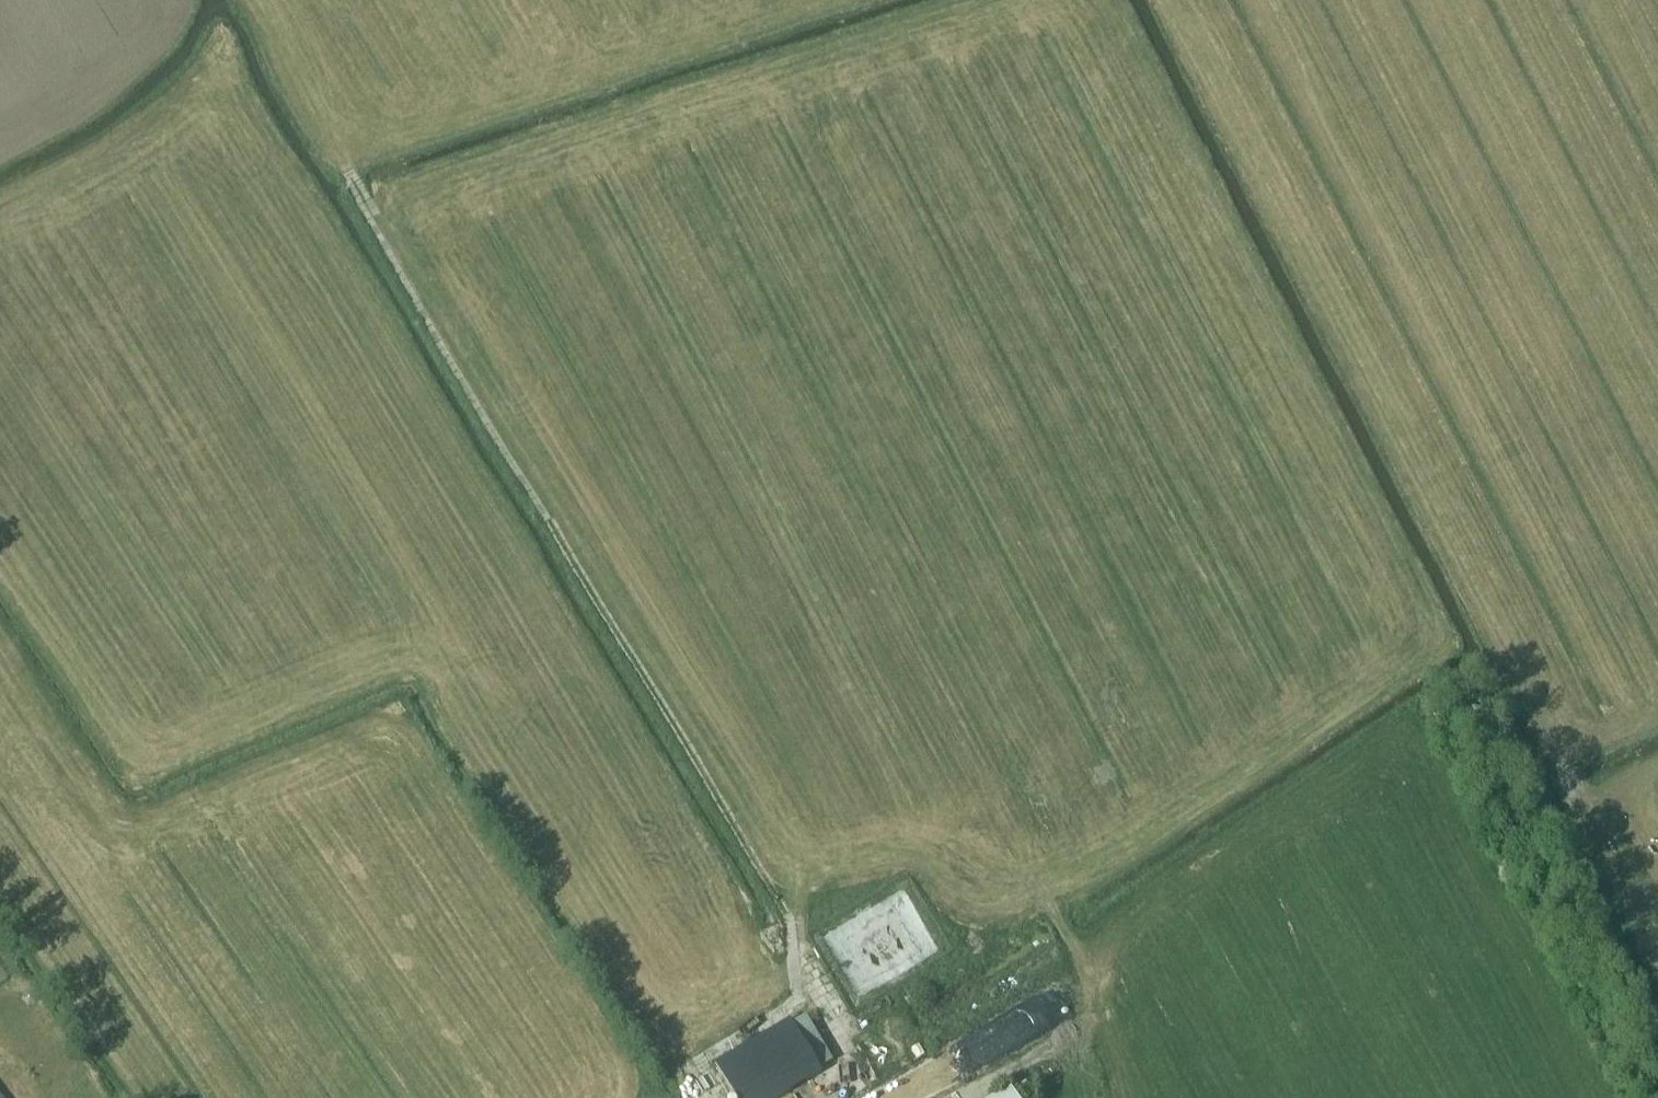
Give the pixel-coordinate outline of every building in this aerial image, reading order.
[(791,1025),(788,1020),(713,1065),(733,1097),(778,1097),(820,1072),(818,1069),(834,1060),(806,1015),(791,1025)] [(1009,1086),(989,1097),(1016,1097),(1009,1086)]
